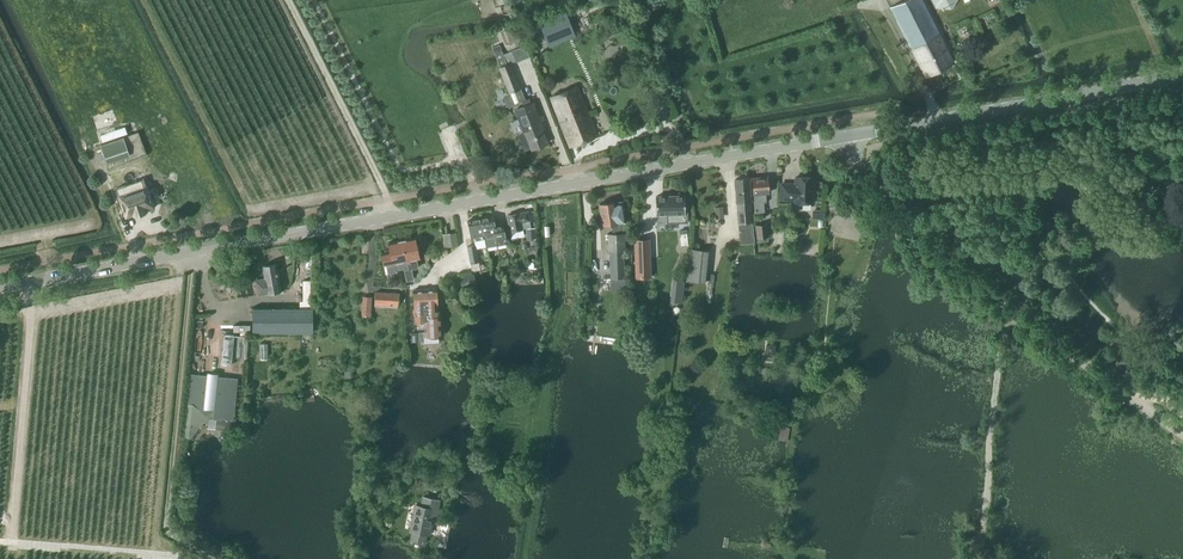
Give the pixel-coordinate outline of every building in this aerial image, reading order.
[(954,60),(923,0),(901,0),(891,5),(926,74),(954,60)] [(935,8),(959,5),(959,0),(934,0),(935,8)] [(549,47),(575,36),(566,15),(540,25),(549,47)] [(510,31),(505,33),(510,44),(514,42),(516,47),(522,45),(516,28),(510,31)] [(499,45),(492,48),(494,53),(495,55),(500,67),(499,68),(509,94),(503,96),(508,107),(522,102),(524,105),(516,108),(525,132),(519,134),(525,149),(532,146),(533,148),(548,142),(540,122),(541,122),(533,101),(530,103),(528,98),(525,99),(520,88),(521,87),(512,63),(511,63),(515,61),(516,63),(529,57),(524,46),(511,51),(503,55),(501,50),(499,45)] [(571,146),(598,135),(578,85),(551,95),(571,146)] [(516,133),(522,132),(519,119),(512,121),(516,133)] [(100,132),(103,142),(128,134),(125,125),(100,132)] [(135,169),(151,163),(139,131),(102,143),(114,180),(120,178),(123,185),(139,179),(135,169)] [(766,191),(770,191),(769,175),(753,177),(755,199),(754,199),(756,212),(765,211),(764,201),(767,201),(766,191)] [(812,201),(813,176),(796,175),(796,183),(782,182),(782,198),(796,198),(796,201),(812,201)] [(754,243),(753,222),(750,177),(736,178),(741,244),(754,243)] [(147,186),(144,187),(142,184),(134,187),(135,191),(125,194),(127,200),(125,201),(128,211),(134,209),(135,213),(146,209),(146,207),(152,205),(150,197),(151,197),(147,186)] [(685,213),(684,196),(655,197),(656,215),(667,214),(668,223),(679,222),(687,222),(686,213),(685,213)] [(603,224),(626,221),(623,200),(615,201),(615,200),(600,202),(603,224)] [(723,215),(723,207),(715,207),(716,216),(723,215)] [(522,220),(530,219),(528,210),(507,214),(510,230),(523,227),(522,220)] [(821,211),(816,210),(815,218),(824,219),(824,211),(821,211)] [(503,223),(494,224),(492,214),(480,216),(485,237),(486,244),(497,241),(498,244),(507,242),(503,223)] [(473,240),(485,237),(480,216),(469,219),(473,240)] [(757,243),(769,241),(766,224),(755,225),(757,243)] [(536,239),(535,228),(525,228),(526,240),(536,239)] [(680,249),(689,248),(687,230),(678,231),(680,249)] [(446,245),(458,244),(456,232),(447,233),(448,240),(446,240),(446,245)] [(624,248),(625,248),(624,232),(608,232),(609,248),(610,248),(611,277),(625,277),(624,248)] [(419,268),(418,263),(417,257),(420,257),(416,236),(402,239),(406,260),(407,260),(409,268),(407,268),(408,270),(404,271),(406,282),(414,280),(412,269),(419,268)] [(407,268),(409,268),(407,260),(406,260),(402,239),(389,241),(390,250),(382,252),(386,275),(398,272),(398,270),(407,268)] [(482,278),(480,269),(481,268),(476,244),(468,245),(472,270),(474,270),(475,279),(482,278)] [(649,248),(635,248),(636,278),(650,277),(649,248)] [(705,283),(708,251),(689,249),(686,281),(705,283)] [(268,292),(281,289),(276,262),(263,265),(266,277),(256,279),(259,293),(268,292)] [(682,303),(684,281),(673,280),(670,302),(682,303)] [(416,329),(427,329),(425,289),(413,290),(414,322),(416,322),(416,329)] [(429,341),(429,337),(438,336),(436,289),(425,289),(427,329),(427,331),(422,331),(423,341),(429,341)] [(399,304),(399,292),(376,291),(375,303),(399,304)] [(371,316),(372,297),(362,297),(362,316),(371,316)] [(253,331),(313,331),(313,307),(253,307),(253,331)] [(722,349),(723,332),(724,325),(721,325),(720,332),(719,332),(719,337),(716,337),(716,344),(718,344),(717,349),(722,349)] [(419,341),(419,332),(410,332),(410,342),(419,341)] [(248,356),(249,334),(224,333),(223,362),(233,362),(233,355),(248,356)] [(775,346),(766,345),(765,353),(774,354),(775,346)] [(181,439),(189,440),(206,419),(216,420),(215,427),(235,429),(235,422),(231,422),(231,419),(233,419),(237,379),(187,374),(181,439)] [(788,440),(790,427),(781,425),(779,439),(788,440)] [(415,505),(410,531),(413,531),(411,541),(424,544),(426,534),(429,535),(430,527),(432,518),(435,519),(439,502),(439,500),(423,497),(421,506),(415,505)]
